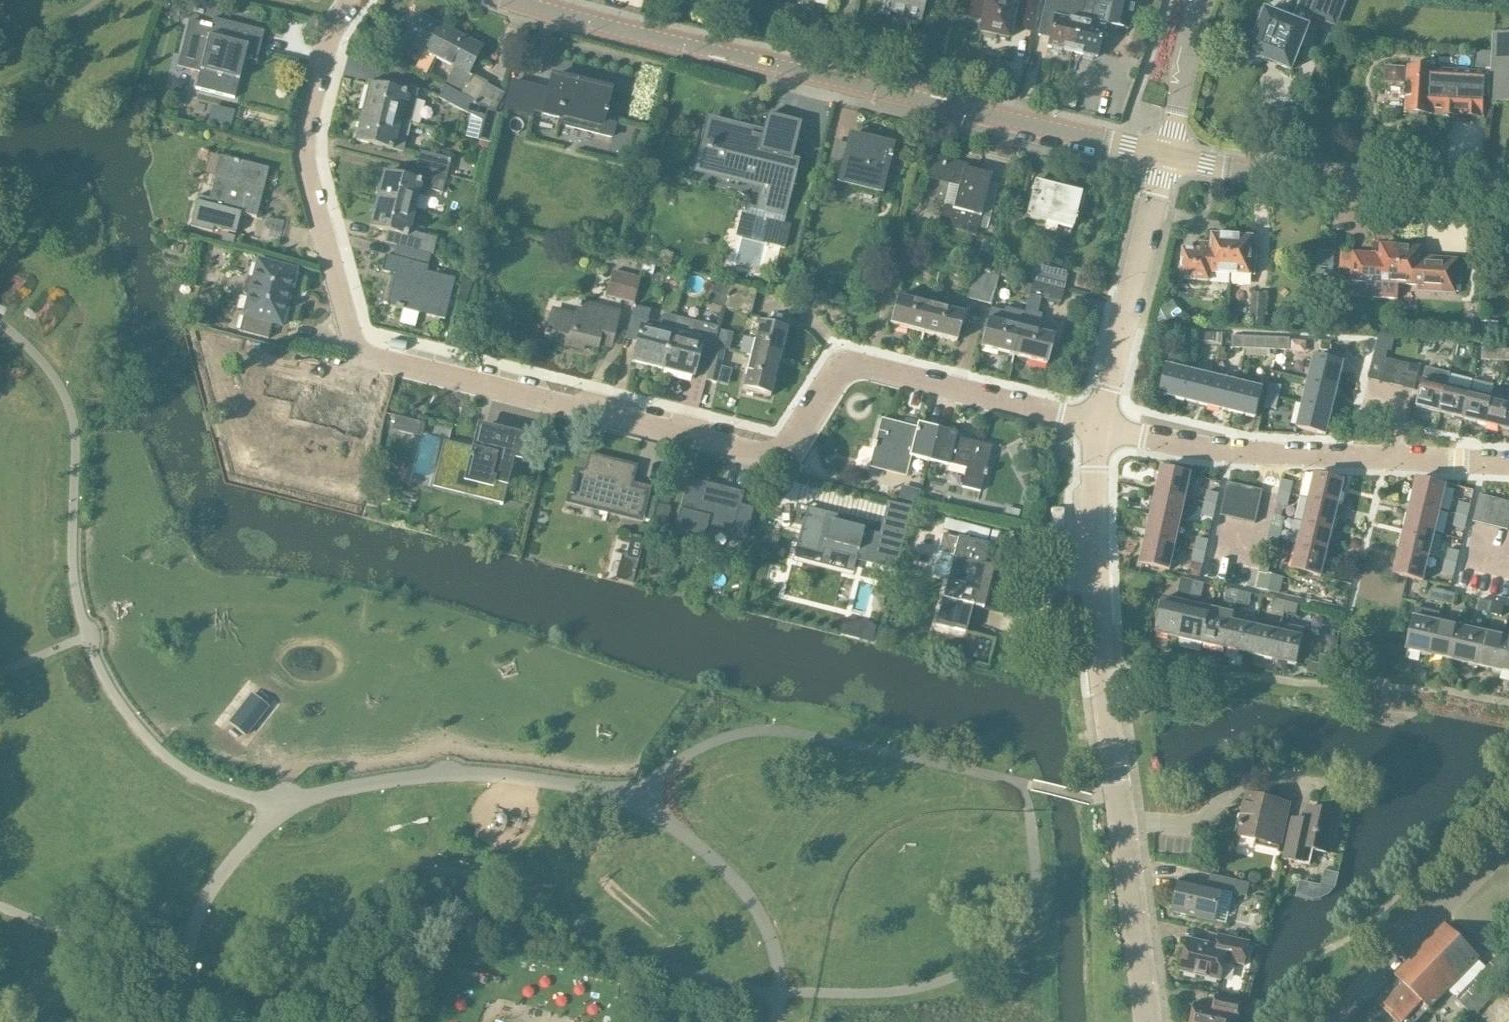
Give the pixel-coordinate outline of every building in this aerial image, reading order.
[(876,9),(904,15),(903,19),(919,22),(924,0),(878,0),(876,9)] [(990,1),(990,0),(976,0),(972,19),(984,22),(981,34),(1009,40),(1016,7),(990,1)] [(1015,1),(1024,3),(1019,30),(1032,33),(1039,0),(1015,0),(1015,1)] [(1038,36),(1050,39),(1048,48),(1050,49),(1050,51),(1061,53),(1061,51),(1072,54),(1085,0),(1084,0),(1046,0),(1038,36)] [(1084,56),(1083,58),(1094,61),(1094,59),(1097,60),(1102,38),(1104,38),(1105,37),(1110,38),(1113,36),(1114,31),(1116,30),(1117,27),(1128,30),(1135,0),(1113,0),(1107,25),(1104,28),(1090,25),(1093,14),(1090,13),(1093,2),(1085,0),(1072,54),(1084,56)] [(1292,23),(1266,13),(1259,36),(1251,34),(1247,36),(1243,46),(1245,50),(1252,53),(1251,55),(1254,56),(1255,61),(1262,64),(1266,61),(1292,71),(1311,20),(1335,29),(1346,0),(1301,0),(1292,23)] [(450,32),(419,16),(400,53),(410,59),(415,49),(435,60),(450,32)] [(212,19),(210,27),(189,22),(180,56),(201,61),(194,89),(232,99),(246,48),(258,51),(263,32),(212,19)] [(450,32),(435,60),(455,70),(447,84),(462,92),(463,92),(470,78),(468,77),(482,48),(450,32)] [(1493,34),(1492,53),(1473,52),(1472,69),(1485,70),(1485,68),(1491,69),(1490,102),(1508,103),(1508,35),(1493,34)] [(1408,72),(1404,71),(1404,70),(1385,68),(1384,84),(1403,85),(1403,81),(1407,81),(1405,114),(1430,116),(1432,71),(1408,70),(1408,72)] [(1484,74),(1432,71),(1430,116),(1482,119),(1484,74)] [(610,92),(552,77),(548,94),(539,91),(539,90),(512,84),(505,112),(532,118),(533,113),(560,119),(559,125),(611,138),(619,104),(607,101),(610,92)] [(388,82),(386,90),(371,86),(364,113),(410,125),(411,125),(414,111),(417,98),(419,90),(388,82)] [(495,113),(504,95),(485,86),(476,104),(495,113)] [(495,113),(476,104),(460,95),(446,88),(439,100),(481,122),(476,141),(491,144),(497,115),(495,113)] [(406,140),(410,125),(364,113),(356,142),(403,154),(407,140),(406,140)] [(800,124),(767,116),(762,136),(713,123),(701,171),(762,186),(755,211),(784,219),(795,174),(788,172),(800,124)] [(892,147),(850,137),(843,165),(829,161),(822,191),(836,194),(839,180),(881,190),(892,147)] [(447,178),(451,160),(420,153),(416,170),(447,178)] [(980,169),(930,157),(925,180),(957,188),(951,210),(942,207),(937,228),(975,237),(990,177),(979,174),(980,169)] [(268,169),(224,158),(220,177),(215,176),(209,200),(197,197),(189,227),(212,233),(213,229),(235,234),(240,214),(256,218),(268,169)] [(447,178),(416,170),(413,182),(385,174),(377,203),(414,212),(418,197),(425,198),(427,191),(442,195),(447,178)] [(1079,195),(1033,183),(1024,217),(1070,229),(1079,195)] [(414,212),(377,203),(371,229),(398,236),(395,248),(431,258),(435,240),(416,235),(418,227),(411,225),(414,212)] [(1234,237),(1213,236),(1212,245),(1209,245),(1208,249),(1180,247),(1178,278),(1206,279),(1207,273),(1231,275),(1234,237)] [(1257,248),(1253,248),(1254,238),(1234,237),(1231,275),(1255,276),(1257,248)] [(1401,247),(1382,246),(1381,256),(1343,253),(1342,269),(1354,270),(1353,282),(1375,284),(1374,298),(1398,300),(1401,247)] [(1422,258),(1422,249),(1401,247),(1398,300),(1399,300),(1400,285),(1419,286),(1419,293),(1448,295),(1450,260),(1422,258)] [(431,258),(395,248),(392,259),(385,257),(381,272),(395,275),(386,308),(444,323),(455,281),(426,274),(431,258)] [(909,254),(895,251),(888,281),(901,284),(909,254)] [(978,252),(974,268),(986,271),(990,255),(978,252)] [(238,332),(267,340),(271,324),(281,327),(296,270),(256,260),(251,281),(248,280),(245,282),(242,293),(244,296),(247,297),(238,332)] [(1033,283),(1064,291),(1068,276),(1037,267),(1033,283)] [(974,268),(966,299),(978,302),(986,271),(974,268)] [(986,271),(978,302),(990,305),(998,274),(986,271)] [(606,300),(633,307),(640,281),(613,274),(606,300)] [(1064,292),(1032,284),(1029,296),(1061,304),(1064,292)] [(753,303),(756,291),(729,285),(726,297),(753,303)] [(1253,293),(1251,325),(1266,326),(1268,294),(1253,293)] [(753,303),(726,297),(723,310),(750,316),(753,303)] [(930,307),(897,298),(890,327),(923,335),(930,307)] [(1171,301),(1158,308),(1166,323),(1179,316),(1171,301)] [(619,316),(579,306),(576,319),(551,312),(544,342),(581,351),(582,346),(596,350),(597,344),(611,348),(619,316)] [(964,315),(930,307),(923,335),(956,344),(964,315)] [(676,318),(670,316),(665,316),(660,318),(658,321),(656,325),(647,323),(650,313),(633,308),(626,336),(638,339),(631,363),(662,371),(672,336),(676,318)] [(1482,316),(1467,316),(1466,341),(1481,341),(1481,323),(1482,316)] [(702,325),(676,318),(672,336),(662,371),(693,379),(699,354),(711,357),(714,348),(718,330),(702,325)] [(1021,329),(987,321),(980,349),(1014,357),(1021,329)] [(1481,341),(1497,341),(1498,324),(1481,323),(1481,341)] [(787,331),(759,324),(750,359),(778,366),(787,331)] [(1055,338),(1021,329),(1014,357),(1048,366),(1055,338)] [(1246,338),(1232,337),(1231,350),(1246,350),(1246,338)] [(1261,338),(1246,338),(1246,350),(1260,351),(1261,338)] [(1275,339),(1261,338),(1260,351),(1275,351),(1275,339)] [(1275,351),(1289,352),(1290,339),(1275,339),(1275,351)] [(711,357),(705,380),(716,383),(724,351),(714,348),(711,357)] [(1495,351),(1483,350),(1482,362),(1494,362),(1495,351)] [(1506,351),(1495,351),(1494,362),(1505,363),(1506,351)] [(1387,360),(1375,357),(1369,381),(1381,384),(1387,360)] [(778,366),(750,359),(742,392),(770,399),(778,366)] [(1343,366),(1317,360),(1311,383),(1338,389),(1343,366)] [(1399,363),(1387,360),(1381,384),(1393,387),(1399,363)] [(1409,365),(1399,363),(1393,387),(1403,389),(1409,365)] [(1421,368),(1409,365),(1403,389),(1415,392),(1421,368)] [(1193,374),(1169,368),(1162,395),(1186,401),(1193,374)] [(1283,375),(1272,372),(1268,388),(1280,390),(1283,375)] [(1216,380),(1193,374),(1186,401),(1210,407),(1216,380)] [(1240,386),(1216,380),(1210,407),(1233,413),(1240,386)] [(1448,388),(1424,382),(1417,409),(1441,415),(1448,388)] [(1338,389),(1311,383),(1306,406),(1332,412),(1338,389)] [(1264,392),(1240,386),(1233,413),(1257,419),(1264,392)] [(1280,390),(1268,388),(1265,403),(1276,406),(1280,390)] [(1472,394),(1448,388),(1441,415),(1465,421),(1472,394)] [(1497,390),(1495,390),(1493,399),(1472,394),(1465,421),(1488,426),(1497,390)] [(1497,390),(1488,426),(1508,432),(1508,393),(1497,390)] [(1276,406),(1265,403),(1261,419),(1273,422),(1276,406)] [(1332,412),(1306,406),(1300,429),(1327,435),(1332,412)] [(394,417),(390,431),(419,438),(422,424),(394,417)] [(907,475),(912,458),(929,462),(937,430),(919,425),(918,430),(882,421),(870,466),(907,475)] [(460,448),(453,477),(462,480),(458,494),(503,505),(508,486),(520,438),(486,429),(480,453),(460,448)] [(992,449),(956,440),(957,435),(937,430),(929,462),(949,467),(949,466),(966,470),(961,488),(981,493),(992,449)] [(572,497),(570,503),(640,520),(640,519),(647,493),(632,489),(637,467),(590,455),(585,472),(583,472),(582,476),(577,474),(575,481),(574,480),(570,497),(572,497)] [(1192,477),(1164,471),(1159,495),(1186,501),(1192,477)] [(1345,483),(1317,476),(1311,500),(1339,507),(1345,483)] [(689,481),(676,530),(705,537),(707,527),(734,534),(732,541),(747,544),(755,509),(742,505),(744,495),(689,481)] [(1293,484),(1282,481),(1280,493),(1290,495),(1293,484)] [(1447,488),(1419,481),(1414,505),(1441,512),(1447,488)] [(1241,487),(1229,485),(1222,518),(1233,521),(1241,487)] [(901,487),(898,500),(916,505),(919,492),(901,487)] [(1252,490),(1241,487),(1233,521),(1245,523),(1252,490)] [(1264,493),(1252,490),(1245,523),(1257,526),(1264,493)] [(1217,507),(1219,495),(1207,492),(1204,504),(1217,507)] [(1290,495),(1280,493),(1277,505),(1288,507),(1290,495)] [(1186,501),(1159,495),(1153,518),(1181,524),(1186,501)] [(1486,526),(1493,499),(1481,496),(1474,523),(1486,526)] [(1505,502),(1493,499),(1486,526),(1498,529),(1505,502)] [(1339,507),(1311,500),(1306,524),(1333,531),(1339,507)] [(806,509),(796,549),(797,550),(822,556),(823,551),(856,559),(857,554),(895,564),(895,565),(897,565),(911,508),(886,502),(886,505),(887,505),(879,535),(867,532),(869,524),(867,523),(867,525),(806,509)] [(1498,529),(1508,532),(1508,503),(1505,502),(1498,529)] [(1468,518),(1471,506),(1459,503),(1456,515),(1468,518)] [(1217,507),(1204,504),(1202,516),(1214,518),(1217,507)] [(1441,512),(1414,505),(1408,528),(1435,535),(1441,512)] [(1005,509),(1003,519),(1017,523),(1020,512),(1005,509)] [(1468,518),(1456,515),(1453,526),(1465,529),(1468,518)] [(1181,524),(1153,518),(1148,542),(1176,548),(1181,524)] [(947,521),(945,531),(971,537),(973,527),(947,521)] [(1333,531),(1306,524),(1300,547),(1328,554),(1333,531)] [(1281,530),(1271,528),(1268,540),(1279,542),(1281,530)] [(1435,535),(1408,528),(1402,552),(1430,558),(1435,535)] [(955,559),(937,626),(967,634),(974,607),(985,610),(995,570),(984,567),(989,548),(958,539),(943,536),(938,555),(955,559)] [(631,539),(626,557),(639,561),(644,543),(631,539)] [(1206,554),(1209,542),(1196,539),(1194,551),(1206,554)] [(1279,542),(1268,540),(1266,551),(1276,554),(1279,542)] [(1176,548),(1148,542),(1143,565),(1170,572),(1176,548)] [(1328,554),(1300,547),(1294,572),(1322,578),(1328,554)] [(1456,564),(1459,553),(1447,550),(1444,561),(1456,564)] [(1206,554),(1194,551),(1191,562),(1203,565),(1206,554)] [(1430,558),(1402,552),(1396,575),(1424,582),(1430,558)] [(1456,564),(1444,561),(1442,573),(1453,576),(1456,564)] [(1193,583),(1182,580),(1177,603),(1164,600),(1156,636),(1181,641),(1189,605),(1190,600),(1193,583)] [(1190,600),(1201,603),(1205,585),(1193,583),(1190,600)] [(1446,593),(1433,590),(1430,601),(1443,604),(1446,593)] [(1240,593),(1228,591),(1226,602),(1237,605),(1240,593)] [(1237,605),(1249,608),(1252,596),(1240,593),(1237,605)] [(1443,604),(1454,607),(1456,595),(1446,593),(1443,604)] [(1494,604),(1480,600),(1478,612),(1491,615),(1494,604)] [(1287,604),(1275,601),(1273,613),(1284,615),(1287,604)] [(1284,615),(1296,618),(1299,606),(1287,604),(1284,615)] [(1491,615),(1501,618),(1504,606),(1494,604),(1491,615)] [(1211,610),(1189,605),(1181,641),(1203,646),(1211,610)] [(1437,622),(1439,613),(1416,608),(1414,617),(1415,617),(1408,651),(1431,656),(1439,623),(1437,622)] [(1235,615),(1211,610),(1203,646),(1227,651),(1235,615)] [(1259,621),(1235,615),(1227,651),(1251,657),(1259,621)] [(1282,626),(1259,621),(1251,657),(1274,662),(1282,626)] [(1463,628),(1439,623),(1431,656),(1455,661),(1463,628)] [(1298,667),(1306,631),(1282,626),(1274,662),(1298,667)] [(1487,634),(1463,628),(1455,661),(1479,667),(1487,634)] [(1500,629),(1499,636),(1487,634),(1479,667),(1503,672),(1508,644),(1508,631),(1500,629)] [(251,695),(229,724),(244,736),(267,708),(251,695)] [(1289,805),(1247,796),(1238,837),(1256,841),(1255,847),(1279,852),(1289,805)] [(1339,816),(1308,809),(1305,822),(1293,819),(1284,861),(1310,866),(1313,851),(1331,855),(1339,816)] [(1246,899),(1250,885),(1211,876),(1209,887),(1181,881),(1174,913),(1226,925),(1233,895),(1246,899)] [(1329,896),(1334,890),(1320,887),(1299,882),(1296,897),(1313,901),(1321,900),(1329,896)] [(1395,976),(1403,984),(1381,1008),(1396,1021),(1417,1021),(1479,958),(1445,925),(1395,976)] [(1250,943),(1219,937),(1217,948),(1188,942),(1181,973),(1221,982),(1225,963),(1244,968),(1250,943)] [(1507,949),(1456,999),(1474,1018),(1501,991),(1498,988),(1508,977),(1508,951),(1507,949)] [(1218,997),(1214,1010),(1196,1006),(1192,1021),(1240,1021),(1244,1003),(1218,997)] [(725,1021),(741,1021),(743,1015),(726,1011),(723,1021),(725,1021)]
